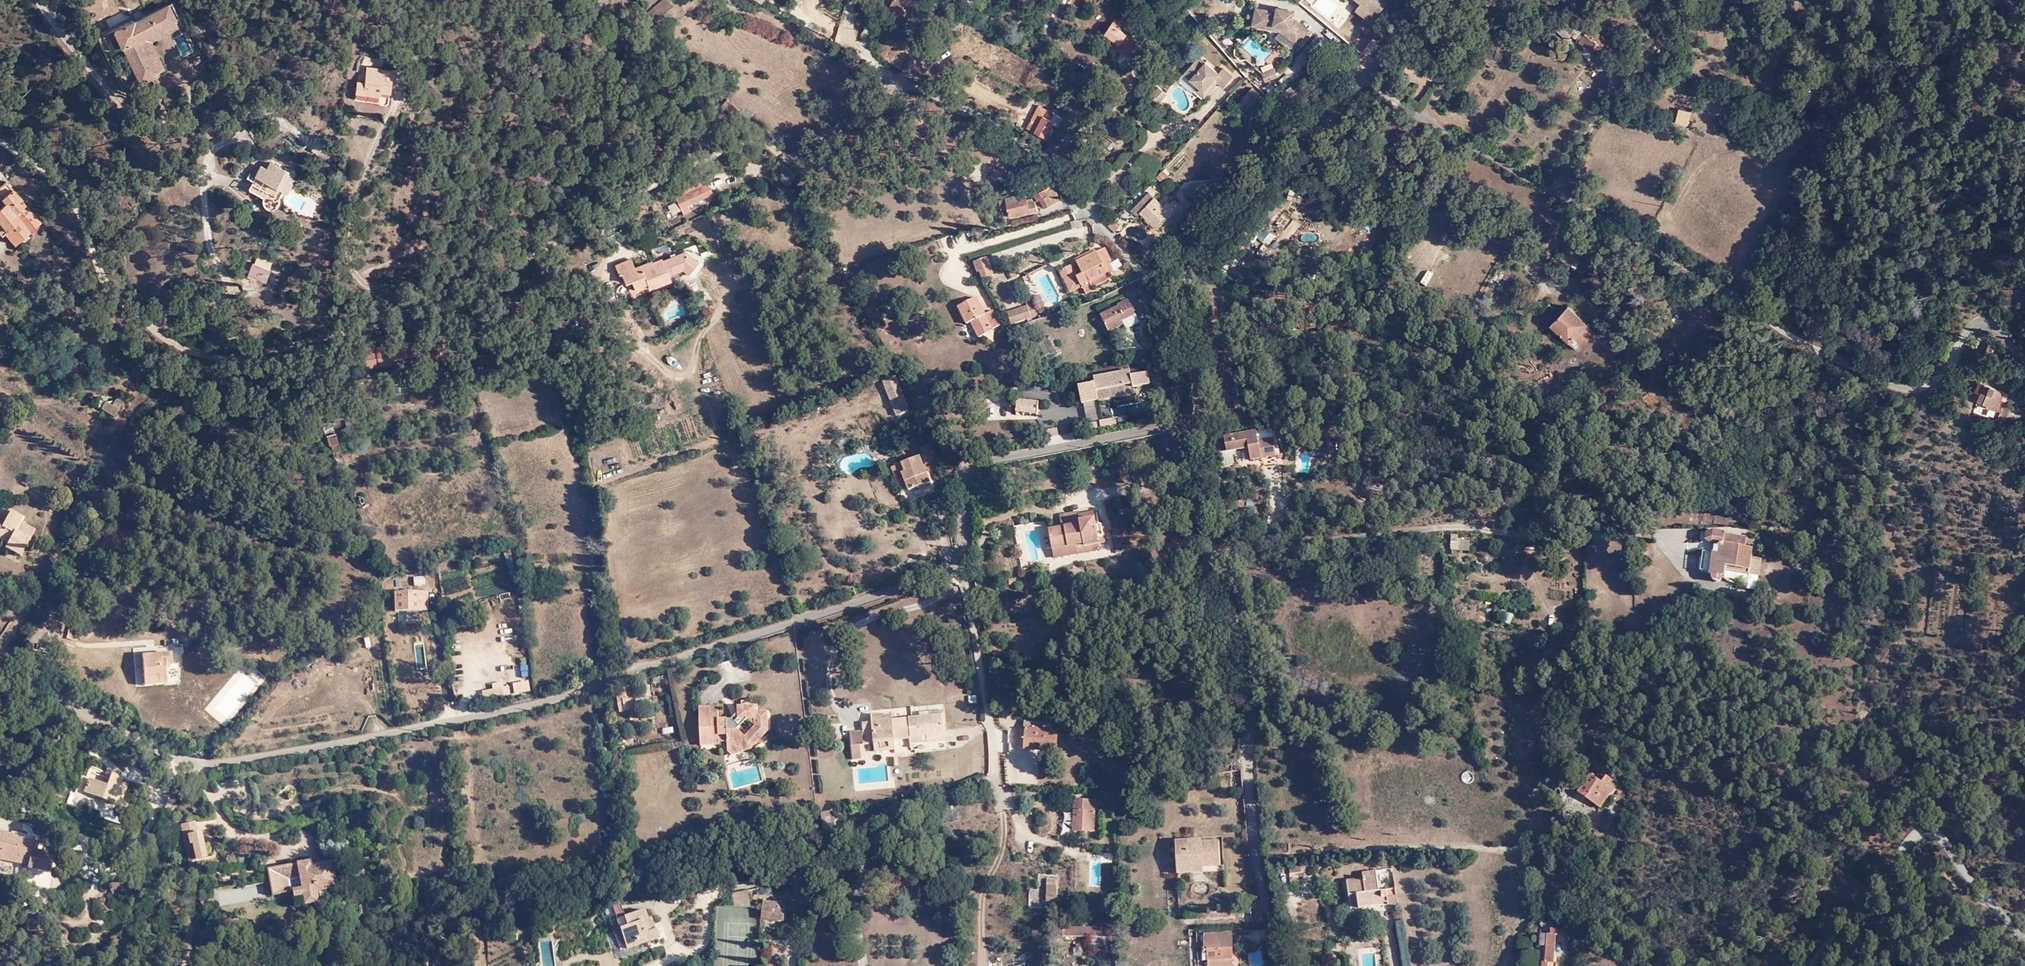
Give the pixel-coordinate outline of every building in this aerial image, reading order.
[(662,28),(680,14),(668,0),(658,7),(651,16),(662,28)] [(913,0),(896,0),(889,12),(909,21),(919,3),(913,0)] [(1386,0),(1359,0),(1362,2),(1357,9),(1373,19),(1386,0)] [(150,74),(157,71),(141,38),(174,20),(167,5),(133,22),(132,20),(114,29),(122,47),(125,47),(140,79),(142,78),(144,81),(151,77),(150,74)] [(650,14),(651,16),(658,7),(650,14)] [(1255,24),(1277,28),(1280,24),(1259,21),(1261,7),(1257,7),(1255,24)] [(1280,24),(1293,9),(1279,7),(1278,10),(1261,7),(1259,21),(1280,24)] [(1295,9),(1293,9),(1280,24),(1280,29),(1298,45),(1310,31),(1298,20),(1294,20),(1295,9)] [(1130,56),(1140,42),(1129,33),(1130,30),(1123,24),(1125,22),(1118,17),(1107,33),(1116,39),(1112,45),(1118,50),(1120,48),(1130,56)] [(141,38),(157,71),(164,67),(150,40),(178,26),(174,20),(141,38)] [(1602,45),(1604,42),(1594,35),(1591,38),(1586,35),(1582,41),(1599,54),(1604,47),(1602,45)] [(1595,62),(1599,54),(1582,41),(1577,48),(1595,62)] [(1499,55),(1490,61),(1502,69),(1506,66),(1499,55)] [(203,64),(200,59),(192,63),(196,69),(203,64)] [(1205,100),(1215,89),(1211,86),(1215,82),(1219,84),(1226,90),(1234,80),(1224,72),(1220,77),(1201,60),(1186,76),(1200,89),(1197,93),(1205,100)] [(392,94),(395,71),(367,68),(365,82),(357,82),(355,93),(381,97),(382,92),(392,94)] [(1277,77),(1274,69),(1262,73),(1265,81),(1277,77)] [(1159,106),(1168,97),(1160,91),(1152,99),(1159,106)] [(1298,99),(1294,91),(1282,99),(1287,107),(1298,99)] [(1262,99),(1256,93),(1241,108),(1249,116),(1254,111),(1263,119),(1270,112),(1260,101),(1262,99)] [(737,117),(742,110),(728,98),(723,104),(737,117)] [(1038,103),(1034,110),(1045,116),(1047,112),(1049,109),(1038,103)] [(1045,116),(1034,110),(1026,128),(1043,137),(1049,124),(1056,127),(1060,118),(1053,115),(1051,119),(1045,116)] [(1141,120),(1144,116),(1137,110),(1133,115),(1141,120)] [(1692,114),(1680,110),(1677,122),(1689,125),(1692,114)] [(262,167),(253,181),(275,194),(276,192),(283,180),(288,183),(292,177),(270,164),(266,170),(262,167)] [(1159,173),(1166,180),(1167,178),(1160,171),(1159,173)] [(1153,179),(1161,186),(1166,180),(1159,173),(1153,179)] [(714,195),(706,179),(674,195),(684,214),(691,211),(689,207),(714,195)] [(39,222),(5,180),(0,184),(0,233),(3,231),(12,243),(17,239),(21,243),(30,235),(27,231),(39,222)] [(287,185),(288,183),(283,180),(276,192),(286,196),(290,186),(287,185)] [(275,194),(253,181),(249,188),(271,201),(275,194)] [(1045,207),(1059,199),(1053,186),(1035,195),(1038,201),(1041,200),(1045,207)] [(1303,202),(1304,194),(1294,192),(1293,201),(1303,202)] [(1006,198),(1010,216),(1036,210),(1035,201),(1028,202),(1026,193),(1006,198)] [(1163,208),(1147,194),(1130,212),(1136,217),(1139,214),(1153,227),(1159,220),(1163,224),(1179,207),(1173,201),(1168,206),(1166,204),(1163,208)] [(999,200),(1003,218),(1010,216),(1006,198),(999,200)] [(670,222),(674,220),(670,211),(666,213),(670,222)] [(1110,222),(1105,226),(1113,234),(1117,229),(1110,222)] [(1269,247),(1276,235),(1263,227),(1256,238),(1269,247)] [(1105,264),(1110,262),(1112,262),(1106,249),(1100,252),(1105,264)] [(1561,254),(1574,266),(1579,260),(1572,252),(1568,255),(1564,251),(1561,254)] [(1080,276),(1085,286),(1088,292),(1097,288),(1096,287),(1111,279),(1110,275),(1115,273),(1110,262),(1105,264),(1100,252),(1080,261),(1085,274),(1080,276)] [(988,256),(972,262),(981,278),(994,274),(988,256)] [(671,280),(662,258),(653,262),(654,265),(642,269),(641,266),(635,268),(631,260),(616,265),(620,275),(623,274),(627,284),(633,282),(637,290),(649,286),(650,288),(671,280)] [(1072,292),(1085,286),(1080,276),(1074,264),(1062,269),(1072,292)] [(264,284),(270,273),(253,266),(246,278),(255,283),(257,281),(264,284)] [(1131,283),(1143,277),(1140,274),(1129,278),(1131,283)] [(986,313),(978,297),(961,305),(969,322),(973,320),(981,336),(995,329),(994,327),(1001,324),(994,310),(986,313)] [(1124,322),(1137,316),(1129,300),(1119,305),(1120,308),(1103,316),(1111,332),(1125,325),(1124,322)] [(1014,323),(1041,314),(1036,301),(1029,303),(1030,306),(1010,312),(1014,323)] [(1550,326),(1576,352),(1593,334),(1567,308),(1550,326)] [(2012,320),(2007,312),(1998,316),(2003,325),(2012,320)] [(1141,323),(1137,316),(1124,322),(1125,325),(1128,330),(1141,323)] [(374,343),(362,345),(363,368),(390,365),(390,360),(418,357),(418,362),(429,360),(429,355),(445,354),(444,340),(450,340),(450,335),(443,335),(443,337),(438,338),(438,344),(427,345),(426,340),(375,347),(374,343)] [(1054,337),(1046,341),(1055,357),(1062,353),(1054,337)] [(1157,350),(1165,348),(1161,338),(1154,342),(1157,350)] [(1055,357),(1046,341),(1039,345),(1049,361),(1055,357)] [(1133,383),(1134,386),(1150,383),(1148,371),(1131,374),(1130,369),(1095,376),(1096,383),(1097,390),(1133,383)] [(883,377),(872,381),(874,386),(885,383),(883,377)] [(909,411),(896,379),(887,383),(899,415),(909,411)] [(1097,390),(1096,383),(1080,386),(1083,402),(1099,399),(1097,390)] [(1978,403),(1999,412),(2006,396),(1985,387),(1978,403)] [(1038,416),(1039,405),(1017,402),(1016,414),(1038,416)] [(114,403),(111,408),(120,414),(124,408),(114,403)] [(120,414),(111,408),(105,405),(100,412),(116,420),(120,414)] [(1979,406),(1977,415),(1996,420),(1998,411),(1979,406)] [(918,416),(915,413),(907,416),(910,421),(918,416)] [(328,415),(316,418),(320,427),(332,424),(328,415)] [(924,430),(919,422),(915,423),(920,432),(924,430)] [(320,427),(333,458),(342,455),(334,423),(332,424),(320,427)] [(1253,460),(1265,458),(1261,442),(1260,442),(1258,433),(1226,437),(1228,451),(1251,447),(1253,460)] [(1261,442),(1265,458),(1278,456),(1275,439),(1261,442)] [(938,459),(932,444),(921,449),(927,464),(938,459)] [(1339,444),(1330,444),(1329,460),(1338,460),(1339,444)] [(931,482),(921,457),(911,461),(910,458),(899,462),(911,490),(931,482)] [(30,539),(15,531),(21,520),(23,516),(11,510),(2,527),(0,526),(0,539),(7,543),(5,547),(20,556),(30,539)] [(1081,524),(1080,516),(1080,513),(1060,516),(1062,527),(1081,524)] [(1094,514),(1086,516),(1092,551),(1098,550),(1097,539),(1103,537),(1101,525),(1095,526),(1094,514)] [(1092,551),(1086,516),(1080,516),(1081,524),(1062,527),(1048,529),(1051,549),(1084,544),(1085,548),(1088,547),(1089,552),(1092,551)] [(15,531),(30,539),(35,530),(35,529),(23,522),(21,520),(15,531)] [(1715,551),(1716,579),(1716,580),(1726,575),(1728,569),(1729,563),(1751,566),(1749,572),(1761,574),(1764,557),(1753,555),(1754,546),(1745,545),(1747,536),(1725,533),(1725,529),(1713,527),(1711,530),(1708,529),(1706,538),(1709,541),(1715,542),(1722,543),(1721,552),(1715,551)] [(1756,537),(1747,536),(1745,545),(1754,546),(1756,537)] [(1459,540),(1459,551),(1470,552),(1470,541),(1459,540)] [(1053,557),(1089,552),(1088,547),(1085,548),(1084,544),(1051,549),(1053,557)] [(1729,563),(1728,569),(1749,572),(1751,566),(1729,563)] [(426,586),(422,573),(408,578),(413,591),(426,586)] [(427,612),(426,601),(417,601),(416,593),(393,595),(394,614),(404,614),(404,610),(417,609),(417,613),(427,612)] [(162,619),(157,617),(155,621),(162,625),(163,622),(161,621),(162,619)] [(144,657),(147,680),(161,679),(161,682),(169,681),(168,667),(174,666),(173,654),(144,657)] [(632,699),(630,685),(614,687),(618,714),(637,712),(634,699),(632,699)] [(503,688),(480,692),(481,701),(504,697),(503,688)] [(412,704),(412,697),(401,697),(401,705),(412,704)] [(769,732),(768,729),(764,729),(764,718),(757,717),(757,713),(756,713),(756,708),(740,708),(740,715),(740,720),(737,724),(734,721),(719,721),(719,709),(700,710),(702,746),(721,746),(722,744),(728,744),(729,753),(731,757),(751,752),(769,732)] [(768,713),(757,713),(757,717),(764,718),(764,729),(768,729),(768,713)] [(871,717),(871,723),(892,721),(891,715),(871,717)] [(892,721),(871,723),(863,724),(863,732),(849,733),(852,761),(860,760),(859,746),(874,745),(875,751),(895,750),(896,741),(911,741),(910,738),(926,737),(926,740),(943,738),(941,716),(927,717),(919,718),(892,721)] [(1037,743),(1037,750),(1056,752),(1059,732),(1040,730),(1041,723),(1024,722),(1023,731),(1026,732),(1025,742),(1037,743)] [(377,754),(378,752),(377,750),(376,749),(375,747),(373,747),(371,747),(369,748),(368,749),(367,751),(367,753),(368,755),(369,756),(371,757),(373,757),(375,757),(376,756),(377,754)] [(1465,771),(1464,780),(1473,781),(1474,772),(1465,771)] [(91,794),(119,806),(129,784),(122,780),(124,776),(116,773),(108,788),(97,783),(91,794)] [(1600,807),(1614,784),(1612,780),(1610,778),(1605,774),(1600,782),(1589,775),(1578,792),(1600,807)] [(1622,808),(1631,810),(1633,801),(1624,799),(1622,808)] [(1100,811),(1100,800),(1076,800),(1075,831),(1097,832),(1098,811),(1100,811)] [(835,827),(833,813),(823,814),(826,829),(835,827)] [(35,843),(12,838),(12,835),(0,832),(0,833),(0,855),(2,855),(0,860),(20,865),(22,860),(31,862),(35,843)] [(205,859),(203,846),(201,834),(188,836),(189,845),(192,845),(192,851),(187,852),(189,862),(205,860),(205,859)] [(1202,861),(1202,865),(1221,865),(1220,840),(1201,841),(1201,839),(1175,840),(1176,862),(1202,861)] [(30,867),(29,871),(40,873),(42,869),(51,871),(52,866),(57,867),(60,855),(43,852),(43,856),(38,855),(39,851),(40,844),(35,843),(31,862),(30,867)] [(1203,872),(1202,865),(1202,861),(1176,862),(1177,873),(1203,872)] [(296,907),(318,903),(317,892),(327,890),(340,888),(339,876),(334,876),(333,865),(311,868),(311,864),(268,871),(273,896),(294,893),(296,907)] [(1308,865),(1295,866),(1295,874),(1295,878),(1306,877),(1306,874),(1309,874),(1308,865)] [(1355,898),(1356,906),(1395,900),(1393,886),(1376,888),(1373,867),(1359,869),(1360,877),(1343,879),(1346,900),(1355,898)] [(1046,905),(1055,905),(1057,882),(1047,882),(1046,905)] [(317,892),(318,903),(329,901),(327,890),(317,892)] [(735,907),(750,907),(750,892),(735,892),(735,907)] [(1347,908),(1356,906),(1355,898),(1346,900),(1347,908)] [(787,920),(788,903),(761,902),(761,919),(787,920)] [(627,916),(628,949),(647,944),(647,947),(651,947),(650,941),(657,940),(655,929),(648,930),(646,922),(648,922),(645,910),(627,916)] [(620,931),(617,919),(611,921),(614,933),(620,931)] [(1121,939),(1120,929),(1066,928),(1066,937),(1121,939)] [(1546,962),(1555,963),(1557,937),(1561,936),(1561,929),(1553,928),(1553,934),(1548,935),(1546,962)] [(1254,931),(1255,939),(1266,938),(1265,930),(1254,931)] [(1232,946),(1231,933),(1205,934),(1206,947),(1232,946)] [(548,963),(545,938),(531,940),(535,965),(548,963)] [(1232,948),(1203,949),(1203,958),(1207,958),(1208,965),(1233,965),(1232,948)]
